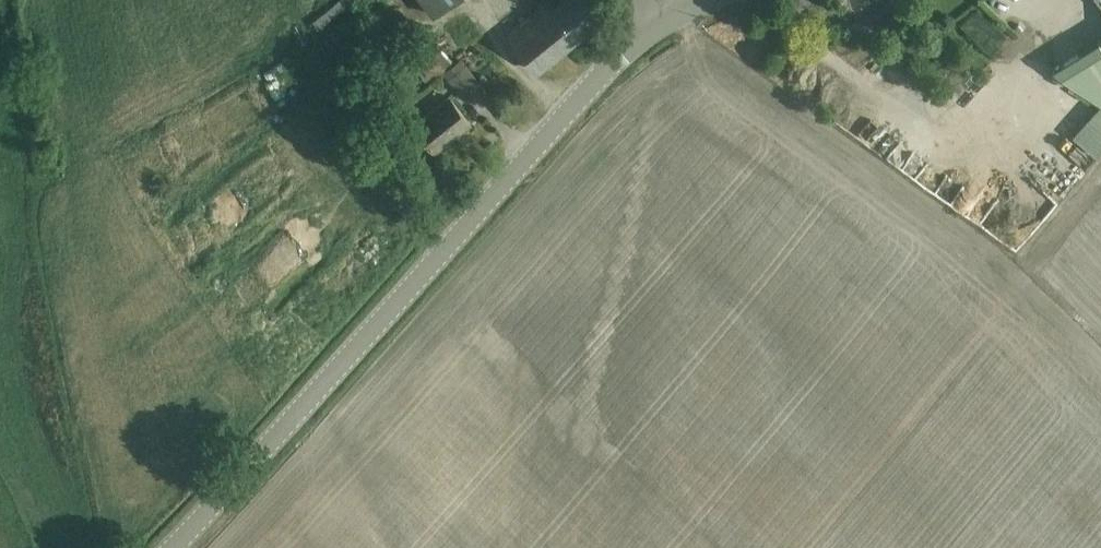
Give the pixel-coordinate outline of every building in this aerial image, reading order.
[(454,0),(423,0),(435,15),(454,0)] [(537,71),(606,16),(593,0),(562,0),(550,10),(545,3),(507,34),(537,71)] [(1052,70),(1100,104),(1100,39),(1052,70)] [(464,100),(482,86),(462,61),(444,75),(464,100)] [(269,108),(297,90),(287,75),(259,93),(269,108)] [(412,125),(421,135),(434,152),(470,124),(448,96),(412,125)] [(933,137),(912,157),(920,166),(942,145),(933,137)] [(966,177),(976,168),(986,178),(999,165),(978,144),(956,167),(966,177)] [(992,209),(1010,223),(1013,220),(1031,234),(1048,213),(1006,179),(996,192),(1002,197),(992,209)]
